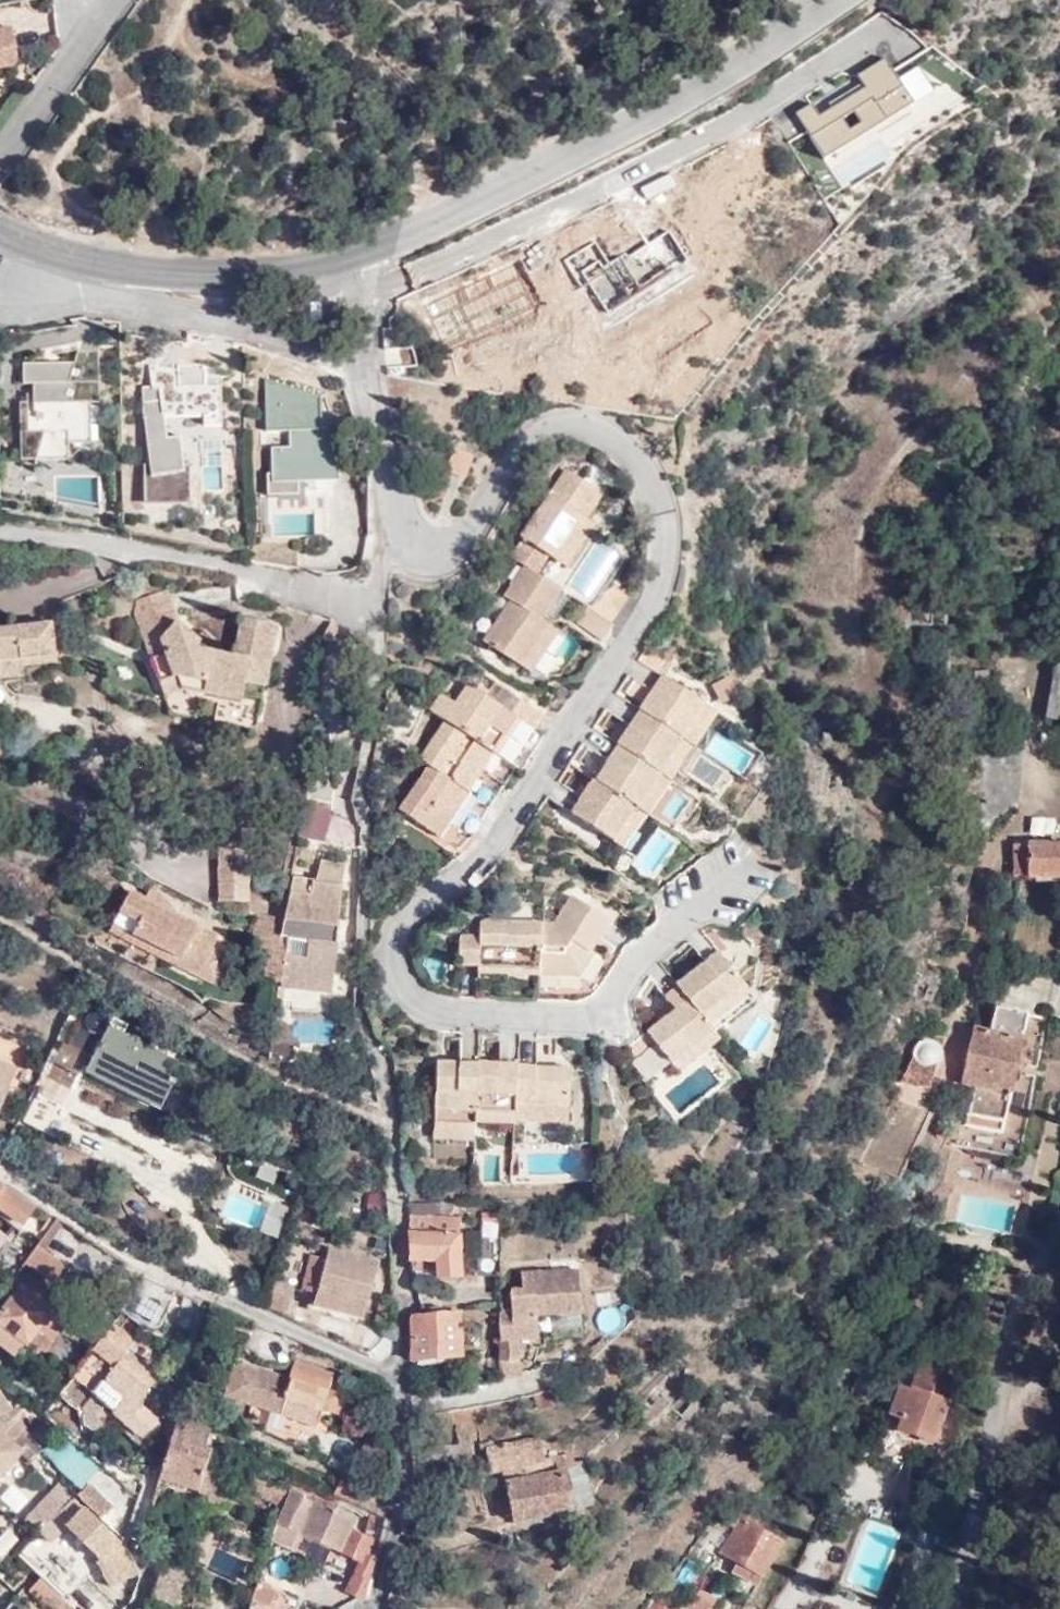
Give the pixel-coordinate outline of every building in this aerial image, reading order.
[(6,67),(11,59),(6,30),(0,31),(0,68),(6,67)] [(884,55),(791,108),(827,162),(913,108),(884,55)] [(79,349),(101,349),(102,338),(81,339),(79,349)] [(102,400),(101,349),(79,349),(76,362),(75,370),(59,370),(58,362),(26,362),(26,383),(35,382),(34,402),(22,401),(23,455),(38,455),(38,453),(71,452),(71,440),(93,440),(92,399),(102,400)] [(148,363),(150,384),(150,388),(158,387),(159,399),(140,399),(141,416),(143,416),(147,461),(142,461),(142,499),(189,498),(188,459),(181,459),(178,431),(166,433),(163,410),(202,409),(202,421),(220,421),(220,381),(204,381),(203,361),(176,361),(176,367),(148,363)] [(319,426),(319,393),(262,374),(263,428),(288,429),(288,444),(269,445),(270,470),(263,471),(264,491),(296,491),(296,473),(337,472),(330,441),(325,426),(319,426)] [(150,388),(150,384),(140,384),(140,399),(159,399),(158,387),(150,388)] [(466,479),(467,475),(475,455),(455,448),(446,471),(466,479)] [(614,479),(593,465),(583,480),(602,492),(604,494),(614,479)] [(522,537),(524,539),(535,546),(551,557),(563,565),(582,537),(586,540),(596,525),(588,519),(580,514),(584,509),(590,512),(602,492),(583,480),(567,469),(522,537)] [(604,494),(602,492),(590,512),(584,509),(580,514),(588,519),(604,494)] [(551,557),(535,546),(524,539),(522,537),(510,555),(525,565),(539,575),(551,557)] [(582,537),(563,565),(567,568),(586,540),(582,537)] [(592,599),(619,558),(599,544),(572,585),(592,599)] [(543,619),(562,591),(539,575),(525,565),(504,596),(511,600),(484,641),(522,666),(550,624),(543,619)] [(606,580),(588,608),(611,624),(629,597),(606,580)] [(168,588),(138,600),(134,612),(149,658),(154,657),(171,710),(197,716),(200,699),(219,702),(216,718),(257,726),(262,701),(244,697),(247,680),(270,685),(281,622),(242,613),(234,654),(205,647),(199,645),(203,638),(178,618),(168,588)] [(602,639),(612,625),(611,624),(588,608),(577,623),(602,639)] [(320,628),(333,626),(337,619),(328,615),(320,628)] [(20,624),(26,653),(52,649),(48,620),(20,624)] [(29,676),(26,653),(20,624),(0,626),(0,679),(29,676)] [(559,630),(550,624),(522,666),(530,672),(559,630)] [(327,639),(333,626),(320,628),(317,636),(319,636),(327,639)] [(645,649),(639,659),(659,673),(662,669),(667,672),(671,666),(645,649)] [(639,659),(619,688),(635,699),(637,696),(647,703),(642,710),(643,711),(648,714),(681,737),(695,746),(697,748),(720,714),(659,673),(639,659)] [(1059,721),(1059,674),(1057,673),(1050,720),(1059,721)] [(443,695),(432,712),(447,722),(493,753),(497,756),(511,737),(534,752),(544,737),(537,730),(545,716),(521,699),(511,714),(469,685),(457,704),(443,695)] [(648,714),(643,711),(641,714),(671,735),(679,740),(681,737),(648,714)] [(671,735),(641,714),(619,746),(620,746),(658,772),(679,740),(671,735)] [(447,722),(421,760),(430,766),(490,807),(501,790),(477,773),(493,753),(447,722)] [(593,728),(592,731),(615,746),(616,747),(618,748),(620,746),(619,746),(619,745),(593,728)] [(592,731),(583,743),(589,747),(601,755),(598,759),(599,765),(604,768),(618,748),(616,747),(615,746),(592,731)] [(681,737),(679,740),(681,741),(692,749),(693,749),(695,746),(681,737)] [(679,740),(658,772),(659,772),(671,781),(693,749),(692,749),(681,741),(679,740)] [(620,746),(618,748),(649,769),(650,770),(657,775),(659,772),(658,772),(620,746)] [(618,748),(604,768),(597,780),(611,790),(625,800),(628,802),(633,806),(634,805),(636,807),(657,775),(650,770),(649,769),(618,748)] [(490,807),(430,766),(399,812),(440,839),(460,809),(479,822),(490,807)] [(659,772),(657,775),(658,775),(659,777),(670,784),(672,781),(671,781),(659,772)] [(657,775),(636,807),(648,815),(649,815),(670,784),(659,777),(658,775),(657,775)] [(595,779),(572,813),(611,840),(633,806),(628,802),(625,800),(611,790),(597,780),(595,779)] [(302,798),(291,834),(320,843),(331,807),(302,798)] [(637,808),(647,815),(648,815),(636,807),(634,805),(633,806),(635,807),(637,808)] [(633,806),(611,840),(624,849),(647,815),(637,808),(635,807),(633,806)] [(217,840),(217,898),(246,899),(247,848),(217,840)] [(1015,844),(1014,875),(1059,876),(1059,844),(1015,844)] [(275,976),(285,977),(330,981),(335,949),(325,948),(327,935),(335,936),(338,915),(335,915),(341,873),(336,873),(339,859),(318,855),(316,875),(292,871),(284,906),(289,908),(284,931),(283,938),(280,952),(275,976)] [(174,963),(195,973),(209,945),(216,931),(128,885),(110,919),(178,955),(174,963)] [(552,925),(540,925),(538,971),(575,974),(587,953),(590,953),(608,923),(569,898),(552,925)] [(289,908),(284,906),(279,929),(284,931),(289,908)] [(266,935),(265,951),(280,952),(283,938),(275,937),(279,914),(253,911),(249,933),(266,935)] [(106,926),(174,963),(178,955),(110,919),(106,926)] [(538,971),(540,925),(500,922),(489,922),(481,922),(478,926),(477,939),(458,939),(458,968),(477,969),(476,975),(507,977),(507,970),(538,971)] [(325,948),(335,949),(337,936),(335,936),(327,935),(325,948)] [(209,945),(195,973),(212,982),(227,954),(209,945)] [(261,978),(275,979),(275,976),(280,952),(265,951),(261,978)] [(537,979),(579,980),(594,957),(590,953),(587,953),(575,974),(538,971),(537,979)] [(687,1002),(707,1026),(725,1012),(718,1004),(743,984),(718,953),(675,987),(687,1002)] [(507,977),(537,979),(538,971),(507,970),(507,977)] [(675,987),(665,975),(652,986),(673,1013),(687,1002),(675,987)] [(275,979),(273,990),(282,991),(285,977),(275,976),(275,979)] [(718,1004),(725,1012),(749,993),(743,984),(718,1004)] [(653,1042),(671,1065),(712,1032),(707,1026),(687,1002),(673,1013),(647,1035),(653,1042)] [(1001,1132),(1026,1015),(992,1008),(987,1032),(962,1027),(949,1080),(962,1083),(958,1101),(969,1104),(964,1125),(1001,1132)] [(90,1065),(164,1102),(174,1079),(169,1075),(177,1059),(123,1033),(127,1023),(113,1017),(101,1040),(75,1027),(67,1045),(92,1058),(90,1065)] [(619,1053),(627,1063),(653,1042),(647,1035),(645,1031),(619,1053)] [(677,1072),(718,1039),(712,1032),(671,1065),(677,1072)] [(459,1062),(476,1063),(477,1036),(460,1035),(459,1062)] [(913,1088),(927,1089),(931,1069),(938,1062),(937,1052),(933,1045),(926,1040),(920,1041),(912,1045),(907,1052),(908,1060),(898,1083),(913,1088)] [(8,1115),(12,1105),(5,1103),(20,1067),(0,1059),(0,1111),(8,1115)] [(169,1075),(174,1079),(183,1062),(177,1059),(169,1075)] [(473,1116),(476,1066),(476,1063),(459,1062),(437,1062),(434,1129),(473,1130),(473,1128),(473,1116)] [(514,1103),(516,1066),(516,1064),(476,1063),(476,1066),(473,1116),(473,1128),(473,1130),(474,1129),(474,1125),(474,1113),(514,1114),(514,1103)] [(161,1108),(164,1102),(90,1065),(86,1072),(161,1108)] [(569,1104),(570,1068),(516,1066),(514,1103),(569,1104)] [(514,1103),(514,1114),(514,1120),(568,1122),(569,1104),(514,1103)] [(474,1113),(474,1125),(513,1127),(514,1127),(514,1120),(514,1114),(474,1113)] [(434,1129),(433,1139),(472,1141),(474,1141),(474,1129),(473,1130),(434,1129)] [(0,1182),(0,1210),(21,1226),(37,1206),(0,1182)] [(364,1210),(381,1211),(382,1192),(366,1191),(364,1210)] [(430,1205),(408,1205),(409,1259),(436,1259),(436,1271),(436,1278),(458,1277),(457,1234),(431,1234),(430,1205)] [(39,1246),(27,1262),(53,1283),(61,1274),(61,1273),(66,1267),(39,1246)] [(315,1296),(315,1297),(312,1308),(361,1321),(377,1263),(327,1250),(325,1260),(315,1296)] [(300,1291),(315,1297),(315,1296),(325,1260),(309,1255),(300,1291)] [(436,1259),(409,1259),(410,1271),(436,1271),(436,1259)] [(66,1267),(61,1273),(78,1287),(83,1280),(66,1267)] [(578,1269),(550,1270),(552,1293),(579,1291),(578,1269)] [(510,1291),(513,1313),(536,1311),(556,1311),(580,1309),(579,1291),(552,1293),(550,1270),(522,1271),(521,1290),(510,1291)] [(40,1331),(56,1312),(61,1316),(73,1299),(30,1273),(20,1285),(21,1287),(0,1311),(0,1341),(16,1356),(25,1342),(29,1345),(31,1343),(31,1342),(40,1332),(40,1331)] [(272,1279),(263,1305),(286,1316),(296,1287),(272,1279)] [(127,1325),(158,1329),(163,1285),(132,1282),(127,1325)] [(422,1316),(411,1317),(411,1360),(455,1357),(458,1314),(438,1314),(439,1307),(421,1307),(422,1316)] [(580,1309),(556,1311),(558,1336),(582,1334),(580,1309)] [(513,1313),(500,1313),(503,1379),(530,1375),(529,1363),(538,1337),(536,1311),(513,1313)] [(44,1354),(69,1323),(61,1316),(56,1312),(40,1331),(40,1332),(31,1342),(31,1343),(44,1354)] [(80,1422),(95,1435),(112,1415),(139,1438),(155,1418),(138,1403),(152,1369),(126,1351),(136,1338),(116,1323),(57,1393),(79,1412),(80,1422)] [(956,1376),(960,1365),(928,1354),(924,1364),(921,1363),(912,1391),(899,1386),(888,1414),(901,1418),(897,1430),(933,1442),(948,1402),(966,1408),(966,1380),(956,1376)] [(236,1365),(224,1401),(316,1429),(321,1411),(336,1415),(340,1400),(337,1399),(338,1394),(328,1391),(331,1378),(295,1367),(290,1382),(236,1365)] [(13,1411),(0,1400),(0,1426),(13,1411)] [(212,1432),(185,1422),(176,1419),(156,1479),(209,1496),(207,1501),(224,1505),(230,1487),(222,1485),(227,1469),(207,1463),(211,1451),(206,1450),(212,1432)] [(14,1423),(2,1435),(0,1434),(0,1476),(21,1455),(28,1461),(40,1450),(14,1423)] [(554,1469),(575,1465),(574,1460),(566,1453),(542,1458),(538,1440),(492,1449),(491,1442),(482,1444),(488,1473),(501,1470),(511,1521),(574,1509),(566,1471),(555,1473),(554,1469)] [(67,1450),(55,1472),(82,1487),(94,1465),(67,1450)] [(578,1464),(575,1465),(554,1469),(555,1473),(566,1471),(574,1509),(593,1505),(586,1470),(578,1464)] [(282,1507),(290,1490),(252,1471),(244,1488),(282,1507)] [(642,1494),(652,1477),(643,1471),(632,1487),(642,1494)] [(341,1498),(360,1506),(367,1488),(339,1473),(331,1493),(341,1498)] [(93,1480),(81,1492),(104,1517),(115,1505),(93,1480)] [(39,1531),(74,1495),(62,1482),(26,1519),(39,1531)] [(279,1523),(295,1485),(293,1484),(290,1490),(282,1507),(275,1522),(279,1523)] [(338,1503),(295,1485),(279,1523),(277,1529),(273,1541),(295,1551),(302,1536),(320,1544),(321,1545),(338,1503)] [(126,1605),(135,1592),(114,1543),(118,1540),(115,1535),(76,1495),(35,1538),(47,1548),(65,1529),(98,1560),(96,1562),(107,1588),(115,1586),(122,1590),(117,1595),(126,1605)] [(354,1508),(340,1501),(338,1503),(321,1545),(359,1562),(346,1593),(363,1600),(372,1559),(369,1557),(374,1543),(351,1532),(357,1517),(351,1514),(354,1508)] [(782,1543),(743,1519),(724,1550),(738,1559),(732,1569),(756,1585),(782,1543)] [(141,1579),(126,1542),(122,1536),(118,1540),(114,1543),(135,1592),(141,1579)] [(174,1605),(184,1583),(159,1571),(151,1594),(174,1605)] [(43,1602),(53,1590),(41,1577),(27,1591),(40,1604),(43,1602)] [(68,1597),(78,1607),(93,1591),(83,1581),(68,1597)] [(258,1584),(252,1601),(269,1608),(276,1593),(258,1584)] [(65,1600),(53,1590),(43,1602),(51,1608),(73,1608),(65,1600)] [(688,1592),(677,1608),(713,1608),(688,1592)] [(644,1608),(666,1608),(670,1604),(656,1594),(644,1608)] [(93,1597),(83,1608),(108,1608),(93,1597)]
